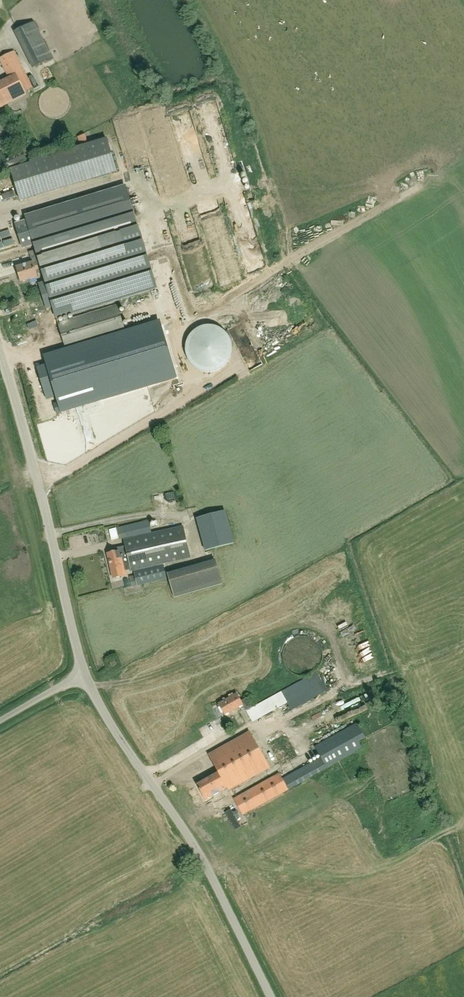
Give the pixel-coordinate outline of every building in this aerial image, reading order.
[(53,59),(34,22),(13,33),(32,70),(53,59)] [(9,78),(0,82),(0,109),(25,95),(24,91),(32,87),(14,51),(0,58),(0,64),(3,69),(9,78)] [(8,113),(0,117),(0,120),(2,123),(10,119),(8,113)] [(160,113),(145,117),(156,160),(166,157),(167,163),(173,161),(160,113)] [(121,123),(123,134),(137,131),(135,120),(121,123)] [(107,137),(30,161),(30,163),(11,169),(21,200),(118,172),(107,137)] [(23,157),(3,167),(5,170),(25,160),(23,157)] [(19,222),(17,223),(16,223),(23,248),(34,245),(36,250),(29,252),(32,263),(17,267),(21,282),(38,277),(37,274),(43,272),(46,281),(39,283),(47,309),(54,307),(57,319),(156,290),(137,226),(125,186),(25,215),(27,220),(20,222),(19,222)] [(182,302),(173,305),(175,313),(184,310),(182,302)] [(117,305),(58,323),(66,349),(125,331),(117,305)] [(190,362),(191,364),(192,365),(194,367),(195,368),(197,369),(199,370),(201,371),(203,371),(204,372),(206,372),(208,372),(210,372),(212,372),(214,371),(216,371),(218,370),(220,369),(222,368),(223,367),(225,366),(226,364),(227,363),(229,361),(230,359),(230,358),(231,356),(232,354),(232,352),(232,350),(232,347),(232,345),(231,343),(231,341),(230,339),(229,337),(228,336),(227,334),(225,332),(224,331),(222,330),(221,329),(219,328),(217,327),(215,326),(213,326),(211,326),(209,325),(207,325),(205,326),(203,326),(202,326),(200,327),(198,328),(196,329),(194,330),(193,331),(192,333),(190,334),(189,336),(188,338),(187,340),(186,341),(186,343),(186,345),(185,347),(185,349),(185,351),(186,353),(186,355),(187,357),(188,359),(189,361),(190,362)] [(176,397),(168,399),(170,410),(188,405),(186,397),(177,400),(176,397)] [(150,463),(152,478),(158,477),(156,462),(150,463)] [(195,520),(204,553),(219,550),(234,545),(225,512),(210,517),(195,520)] [(111,542),(119,541),(125,539),(127,539),(138,536),(151,533),(148,520),(123,526),(108,531),(111,542)] [(124,540),(125,546),(116,548),(116,552),(106,555),(112,580),(117,581),(127,577),(126,569),(130,568),(131,572),(191,557),(183,526),(138,536),(124,540)] [(215,560),(167,576),(169,586),(174,600),(222,586),(215,560)] [(137,585),(153,582),(167,579),(164,565),(134,571),(135,575),(129,577),(131,587),(137,585)] [(291,710),(326,691),(316,672),(246,711),(253,722),(287,703),(291,710)] [(247,698),(241,701),(237,694),(219,704),(225,714),(243,705),(246,710),(252,707),(247,698)] [(365,711),(373,710),(371,702),(363,703),(365,711)] [(320,757),(282,778),(279,773),(234,799),(243,815),(288,789),(289,790),(362,748),(358,741),(365,737),(357,723),(315,746),(320,757)] [(249,731),(208,754),(229,790),(270,767),(249,731)] [(205,799),(226,787),(218,773),(197,785),(205,799)]
